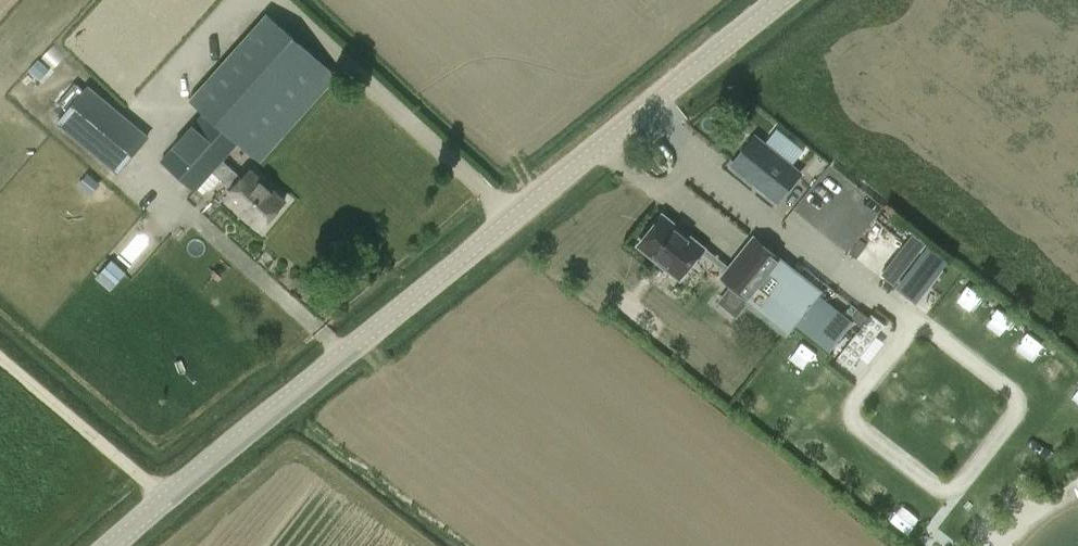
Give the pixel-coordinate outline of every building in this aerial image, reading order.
[(214,172),(234,190),(226,200),(259,229),(285,201),(251,172),(244,179),(223,161),(238,144),(261,164),(339,77),(266,13),(189,101),(203,113),(160,161),(195,194),(214,172)] [(38,61),(29,70),(41,81),(49,71),(38,61)] [(117,172),(148,134),(89,87),(58,125),(117,172)] [(726,179),(766,210),(787,184),(747,152),(726,179)] [(844,229),(861,214),(853,206),(837,220),(844,229)] [(680,280),(704,249),(662,216),(638,247),(680,280)] [(118,257),(132,268),(162,229),(148,218),(118,257)] [(886,218),(854,260),(870,272),(873,268),(894,284),(923,246),(886,218)] [(753,239),(722,279),(747,299),(744,303),(788,337),(823,292),(781,261),(753,239)] [(899,287),(916,300),(945,263),(929,249),(899,287)] [(96,276),(111,289),(127,271),(111,257),(96,276)] [(834,337),(849,318),(838,309),(823,329),(834,337)] [(886,333),(873,321),(839,364),(854,374),(886,333)]
